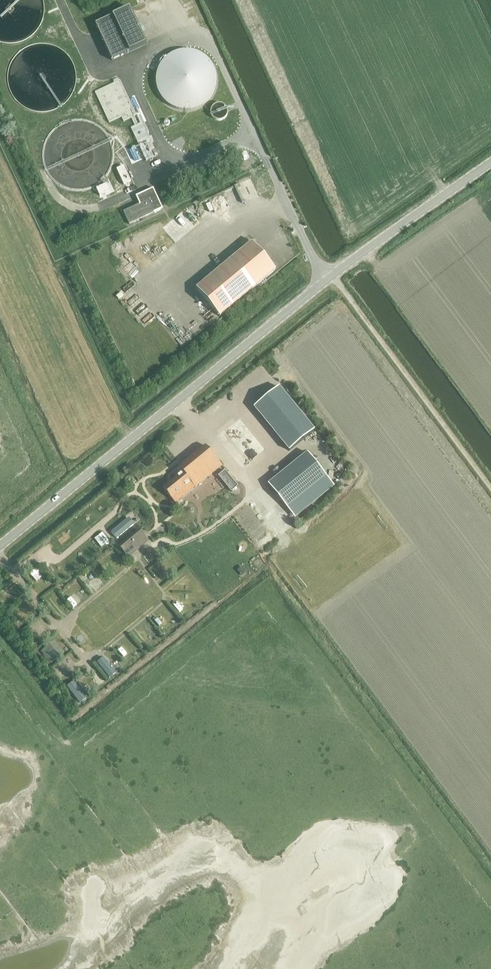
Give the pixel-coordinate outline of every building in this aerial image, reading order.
[(94,24),(111,60),(146,44),(129,8),(94,24)] [(142,123),(140,124),(136,116),(120,81),(95,92),(109,123),(121,117),(123,122),(131,118),(135,126),(130,128),(146,161),(157,155),(142,123)] [(123,185),(131,182),(123,166),(116,169),(123,185)] [(242,177),(247,193),(257,190),(252,174),(242,177)] [(110,191),(106,184),(96,188),(99,196),(110,191)] [(123,212),(129,224),(162,209),(153,188),(135,196),(139,204),(123,212)] [(167,215),(182,230),(187,225),(172,210),(167,215)] [(196,288),(219,316),(275,270),(252,242),(196,288)] [(279,386),(253,407),(289,451),(314,430),(279,386)] [(209,428),(218,431),(220,427),(211,423),(209,428)] [(332,452),(328,455),(332,461),(342,454),(333,441),(327,445),(332,452)] [(190,482),(195,487),(221,465),(205,446),(178,468),(182,473),(176,478),(163,488),(171,498),(190,482)] [(307,453),(268,484),(287,508),(295,517),(334,486),(326,476),(307,453)] [(238,490),(225,475),(219,482),(231,497),(238,490)] [(129,496),(121,500),(131,518),(138,514),(129,496)] [(112,508),(105,514),(119,529),(125,524),(112,508)] [(95,521),(89,527),(101,541),(108,535),(95,521)] [(139,530),(119,546),(125,553),(129,550),(131,552),(146,539),(139,530)] [(79,535),(73,540),(87,556),(93,550),(79,535)] [(88,576),(96,584),(103,576),(95,569),(88,576)] [(62,648),(70,652),(73,645),(65,641),(62,648)] [(90,661),(81,670),(88,677),(97,668),(90,661)]
